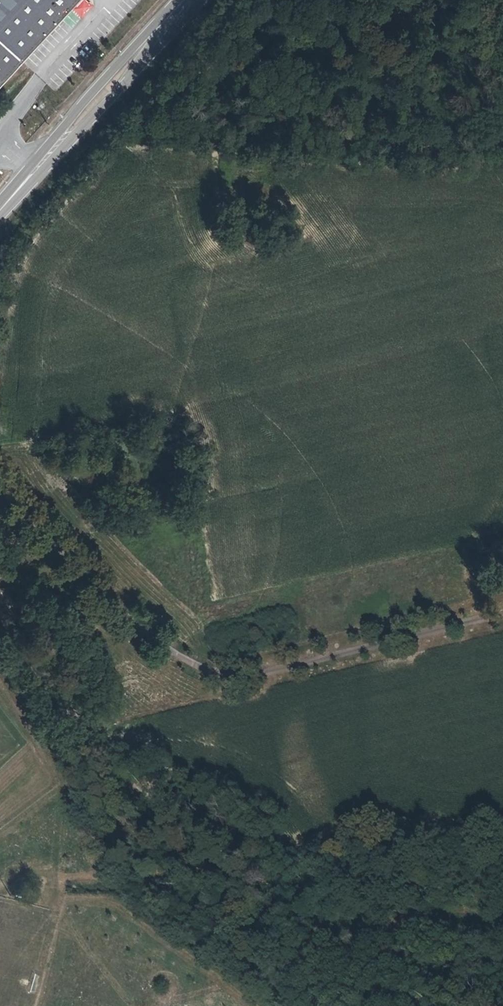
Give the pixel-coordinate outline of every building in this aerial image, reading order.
[(72,0),(0,0),(0,78),(72,0)]
